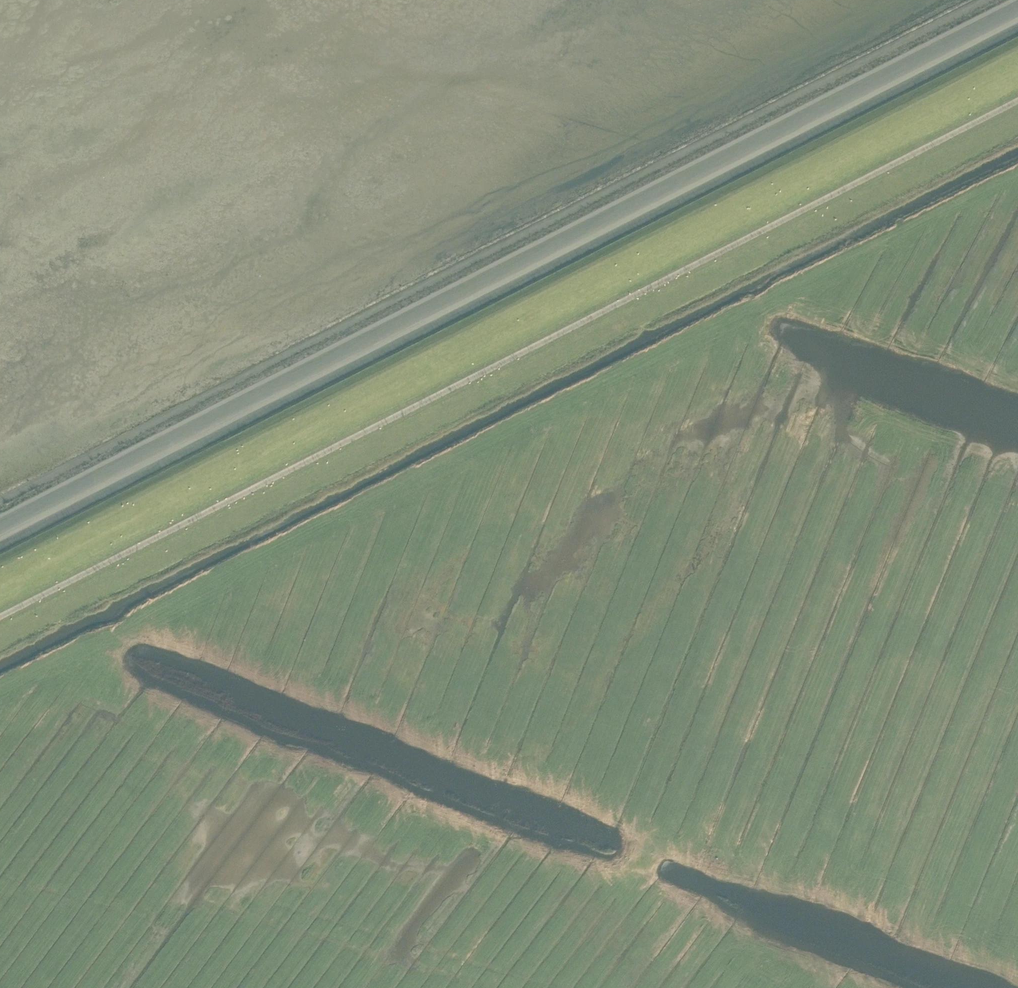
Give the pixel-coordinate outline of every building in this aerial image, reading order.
[(458,288),(460,293),(474,288),(472,283),(458,288)]
